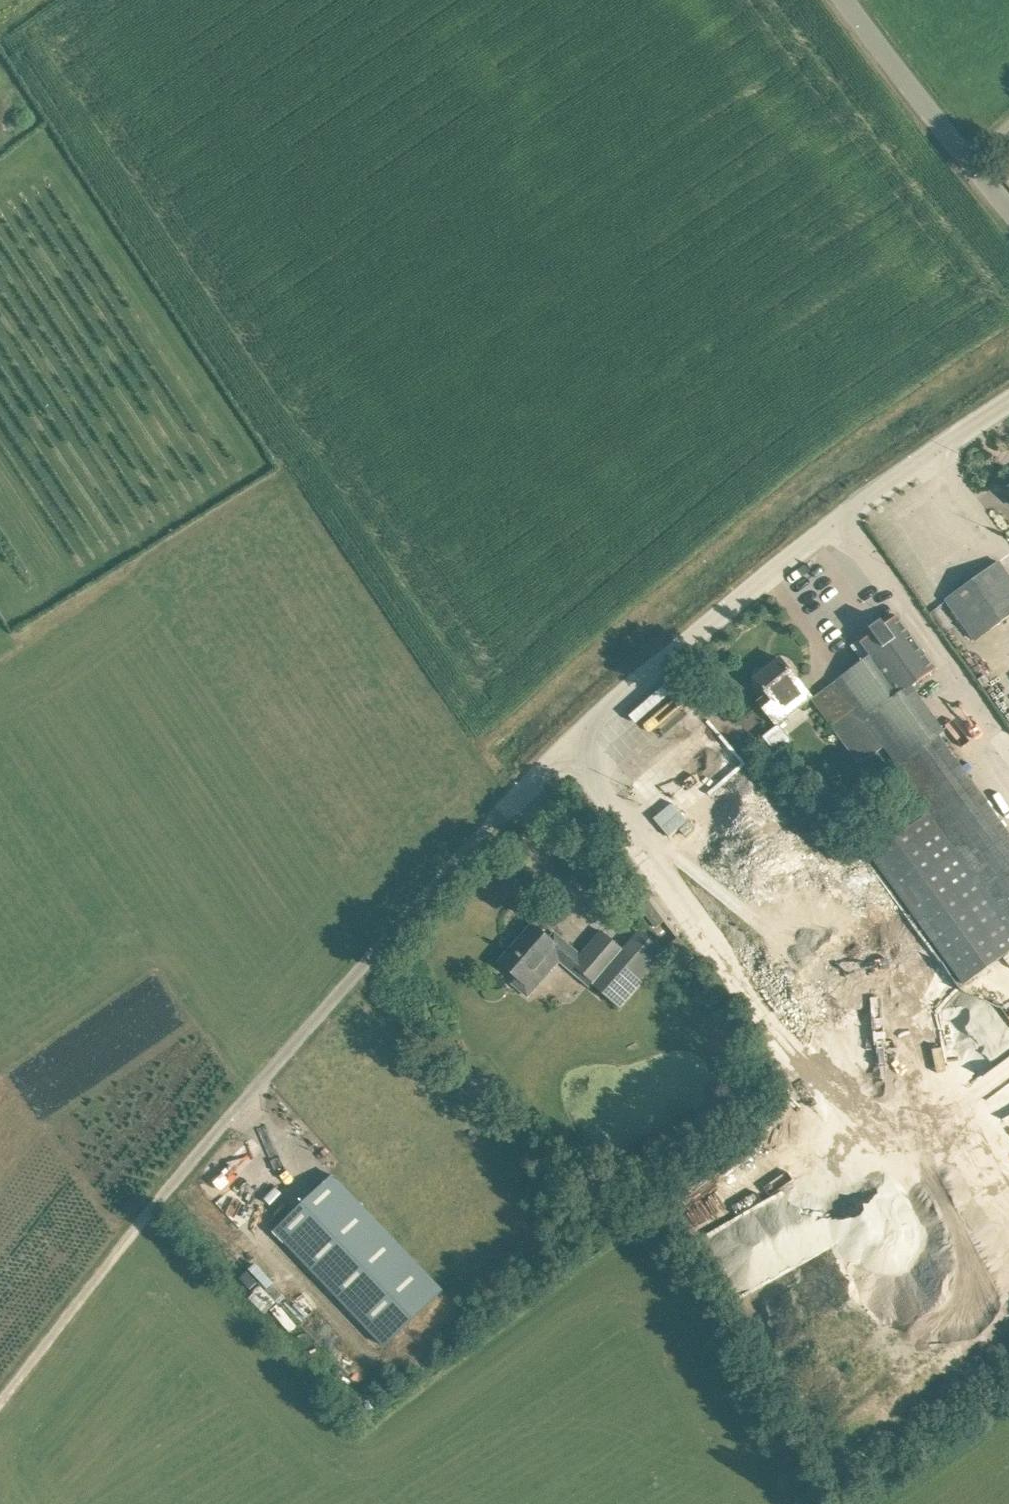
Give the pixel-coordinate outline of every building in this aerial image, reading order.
[(975,641),(1008,617),(1008,575),(1000,562),(947,600),(958,616),(975,641)] [(884,746),(931,811),(871,854),(965,984),(1008,952),(1008,836),(937,737),(946,731),(914,685),(935,670),(898,617),(886,625),(882,619),(870,628),(874,634),(862,642),(872,655),(836,681),(884,746)] [(761,704),(778,723),(811,697),(798,681),(798,680),(781,658),(756,678),(770,696),(761,704)] [(859,765),(884,746),(836,681),(816,695),(835,721),(830,725),(859,765)] [(743,761),(711,724),(636,788),(668,825),(743,761)] [(522,939),(502,962),(534,991),(561,960),(591,986),(594,982),(622,1006),(668,954),(639,929),(623,949),(602,931),(581,956),(555,933),(550,938),(534,924),(521,938),(522,939)] [(333,1174),(274,1230),(385,1346),(443,1291),(333,1174)]
